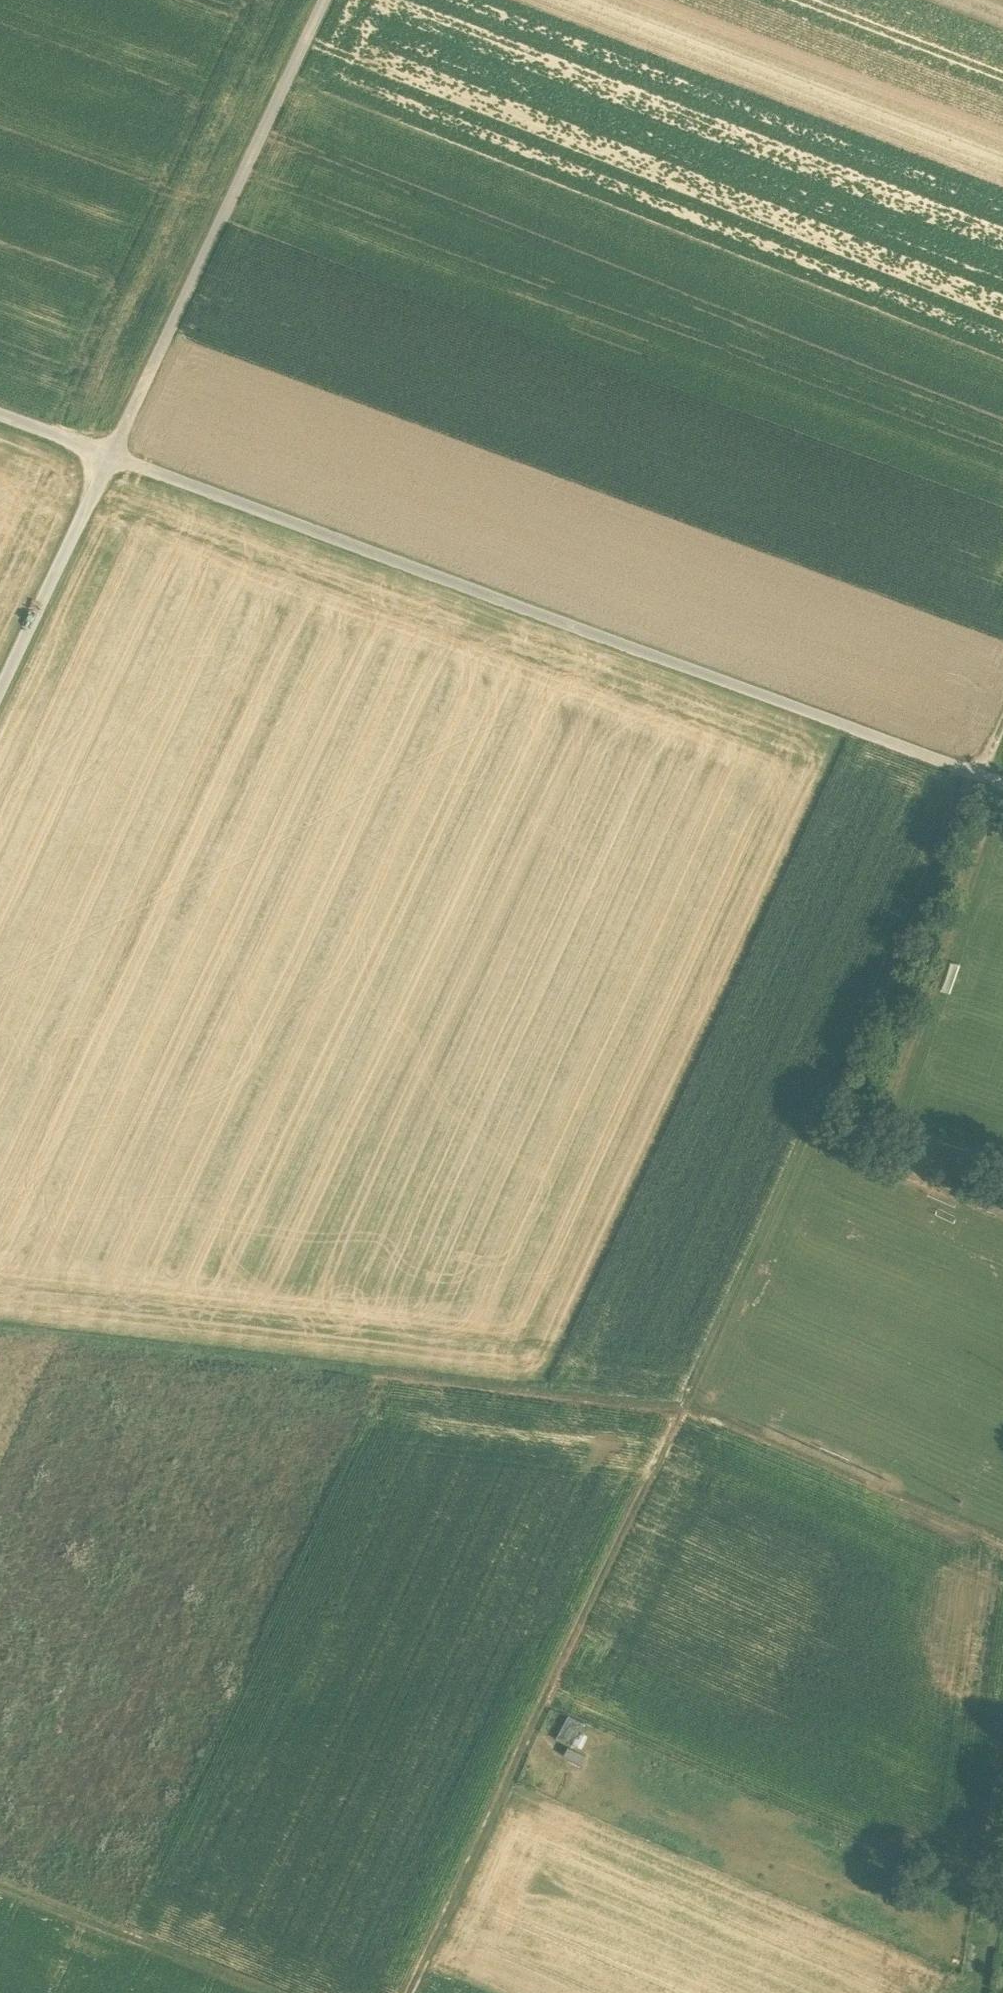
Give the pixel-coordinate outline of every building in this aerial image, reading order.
[(594,1736),(578,1729),(567,1752),(583,1759),(594,1736)]
